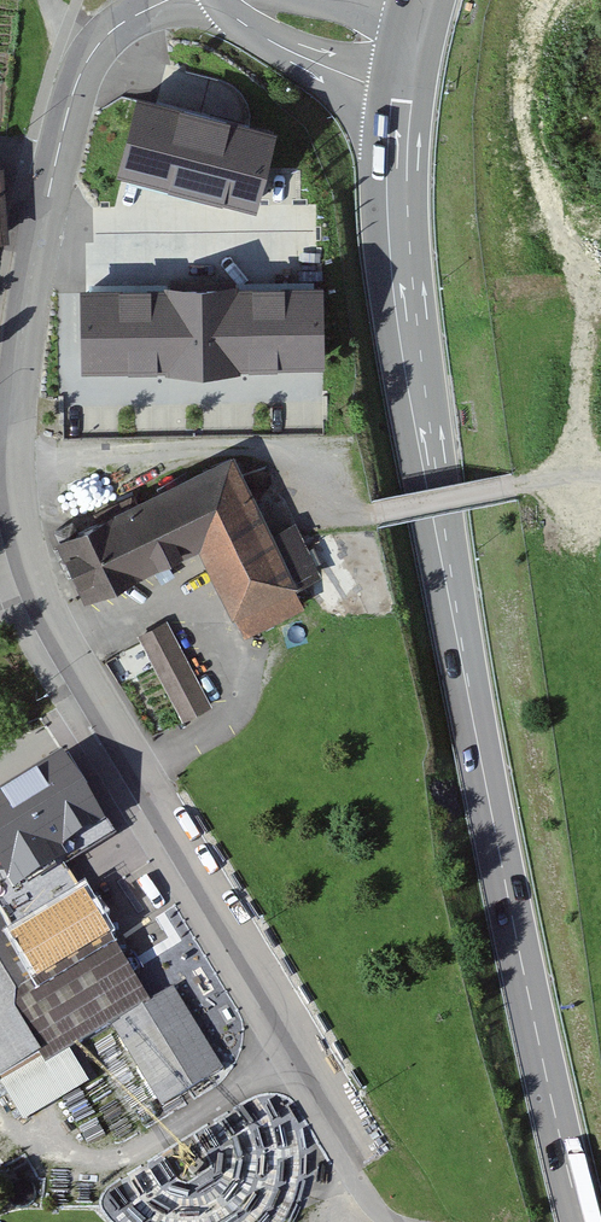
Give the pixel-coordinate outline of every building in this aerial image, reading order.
[(269,121),(139,90),(122,160),(252,191),(269,121)] [(316,280),(85,284),(86,357),(318,353),(316,280)] [(245,454),(67,540),(97,601),(207,548),(250,637),(316,605),(306,584),(328,573),(303,522),(283,531),(245,454)] [(218,704),(173,622),(143,638),(188,720),(218,704)] [(0,801),(0,882),(3,887),(63,850),(116,817),(77,754),(0,801)] [(0,889),(0,1069),(15,1092),(117,1027),(156,1003),(63,850),(3,887),(0,889)] [(160,1113),(228,1069),(177,989),(156,1003),(117,1027),(157,1090),(149,1095),(160,1113)]
